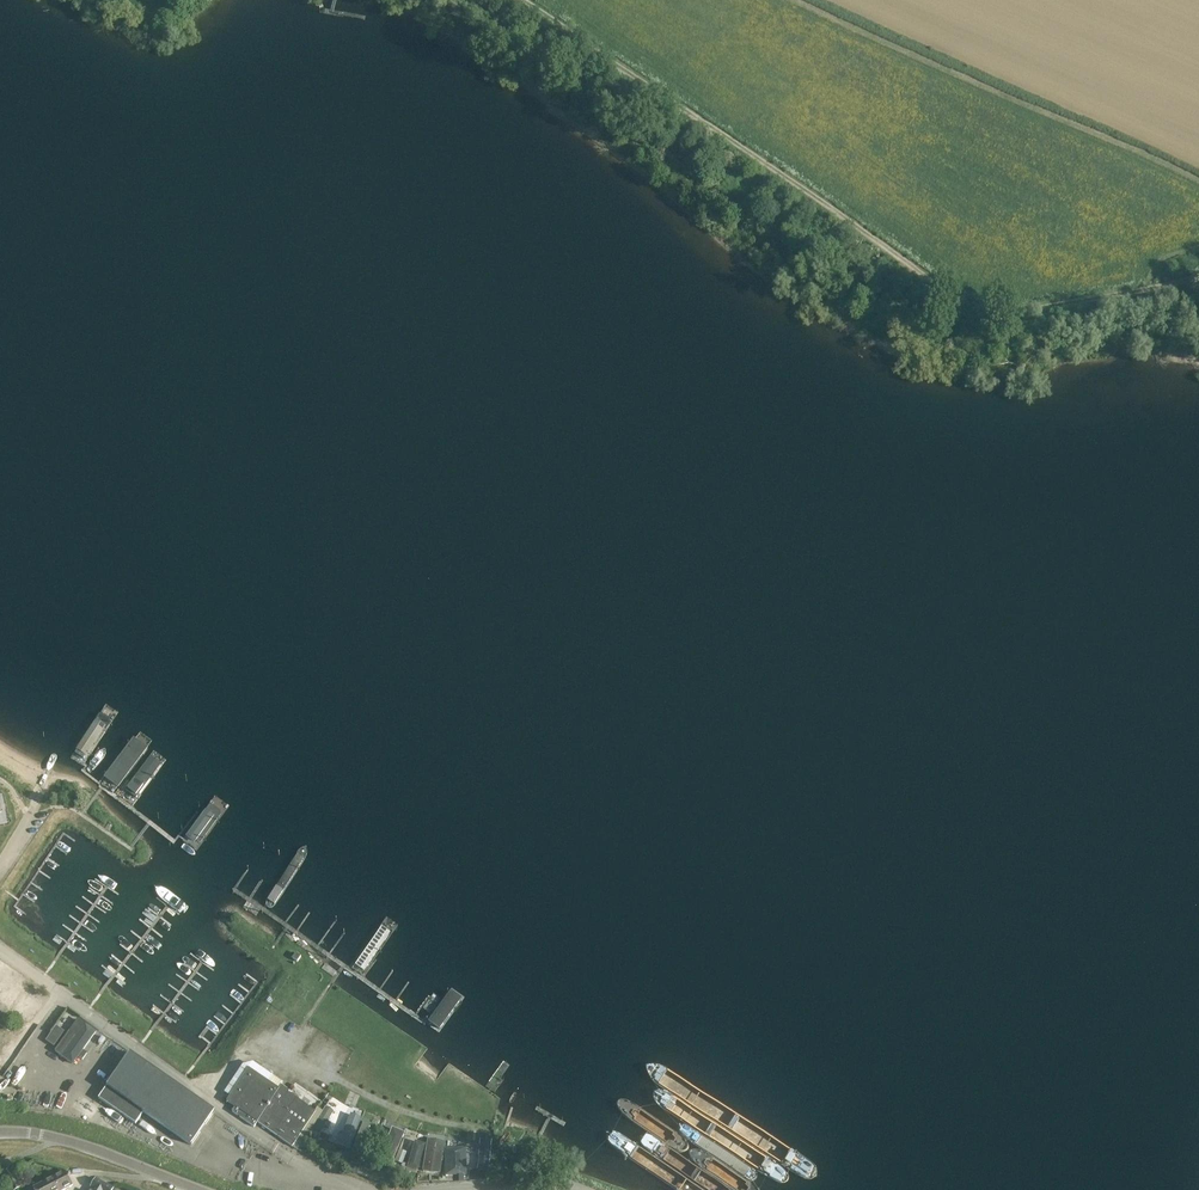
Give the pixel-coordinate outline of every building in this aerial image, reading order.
[(106,704),(70,758),(83,766),(118,712),(106,704)] [(119,797),(133,806),(167,758),(154,749),(119,797)] [(178,761),(140,812),(153,822),(192,770),(178,761)] [(163,830),(174,838),(207,794),(196,786),(163,830)] [(214,793),(176,841),(193,854),(231,806),(214,793)] [(303,843),(261,904),(272,912),(313,850),(303,843)] [(251,897),(260,904),(288,863),(279,857),(251,897)] [(347,906),(319,944),(331,953),(358,914),(347,906)] [(386,917),(351,967),(363,975),(398,925),(386,917)] [(395,931),(364,976),(373,982),(405,937),(395,931)] [(0,955),(0,999),(13,1007),(32,974),(0,955)] [(454,982),(424,1024),(438,1034),(468,992),(454,982)] [(18,1031),(4,1022),(0,1027),(0,1053),(2,1054),(18,1031)] [(83,1051),(97,1032),(85,1024),(76,1036),(69,1031),(55,1051),(62,1056),(62,1057),(73,1065),(78,1057),(82,1060),(87,1053),(83,1051)] [(135,1124),(144,1112),(191,1144),(214,1111),(130,1053),(107,1087),(99,1099),(135,1124)] [(257,1122),(292,1146),(300,1135),(315,1113),(297,1100),(302,1093),(293,1088),(290,1092),(281,1086),(279,1090),(249,1069),(227,1101),(235,1107),(232,1111),(254,1127),(257,1122)] [(350,1149),(362,1120),(353,1117),(345,1136),(343,1135),(341,1140),(334,1137),(332,1142),(350,1149)] [(365,1140),(370,1122),(363,1120),(357,1138),(365,1140)] [(391,1161),(402,1136),(390,1131),(386,1141),(381,1139),(374,1154),(391,1161)] [(414,1139),(405,1167),(418,1171),(426,1143),(414,1139)] [(372,1155),(377,1142),(373,1140),(367,1153),(372,1155)] [(440,1173),(445,1143),(428,1140),(423,1170),(440,1173)] [(467,1175),(466,1150),(445,1150),(445,1175),(467,1175)] [(3,1175),(11,1189),(16,1189),(21,1187),(12,1170),(3,1175)] [(72,1185),(65,1172),(34,1189),(35,1189),(63,1189),(72,1185)] [(91,1187),(89,1189),(113,1189),(114,1188),(96,1179),(91,1187)]
